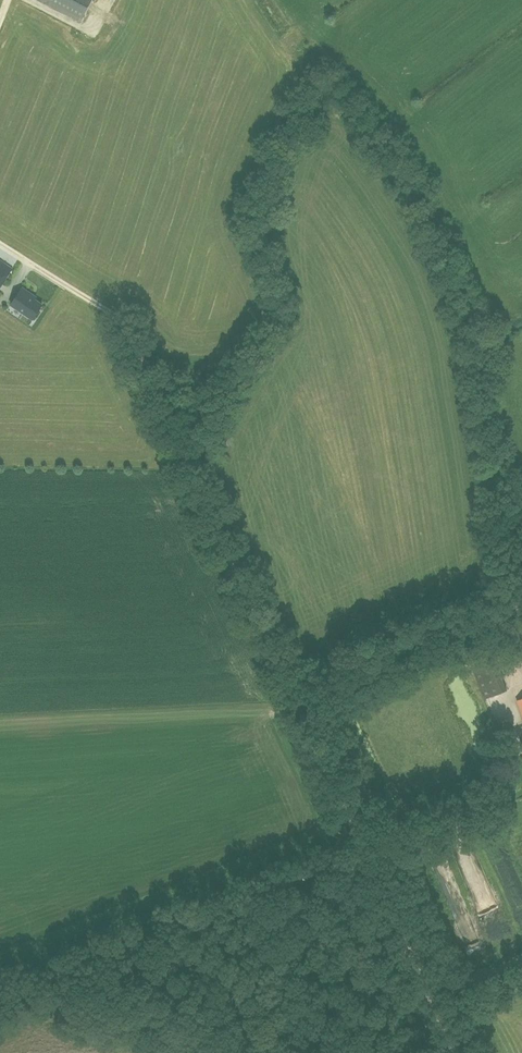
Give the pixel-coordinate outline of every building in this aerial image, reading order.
[(47,2),(46,4),(80,21),(92,0),(42,0),(47,2)] [(0,260),(0,287),(12,269),(0,260)] [(11,304),(32,319),(42,304),(29,295),(30,293),(22,287),(11,304)] [(512,622),(521,647),(521,618),(512,622)] [(507,690),(500,672),(478,681),(484,698),(507,690)] [(521,889),(521,865),(514,868),(521,889)]
